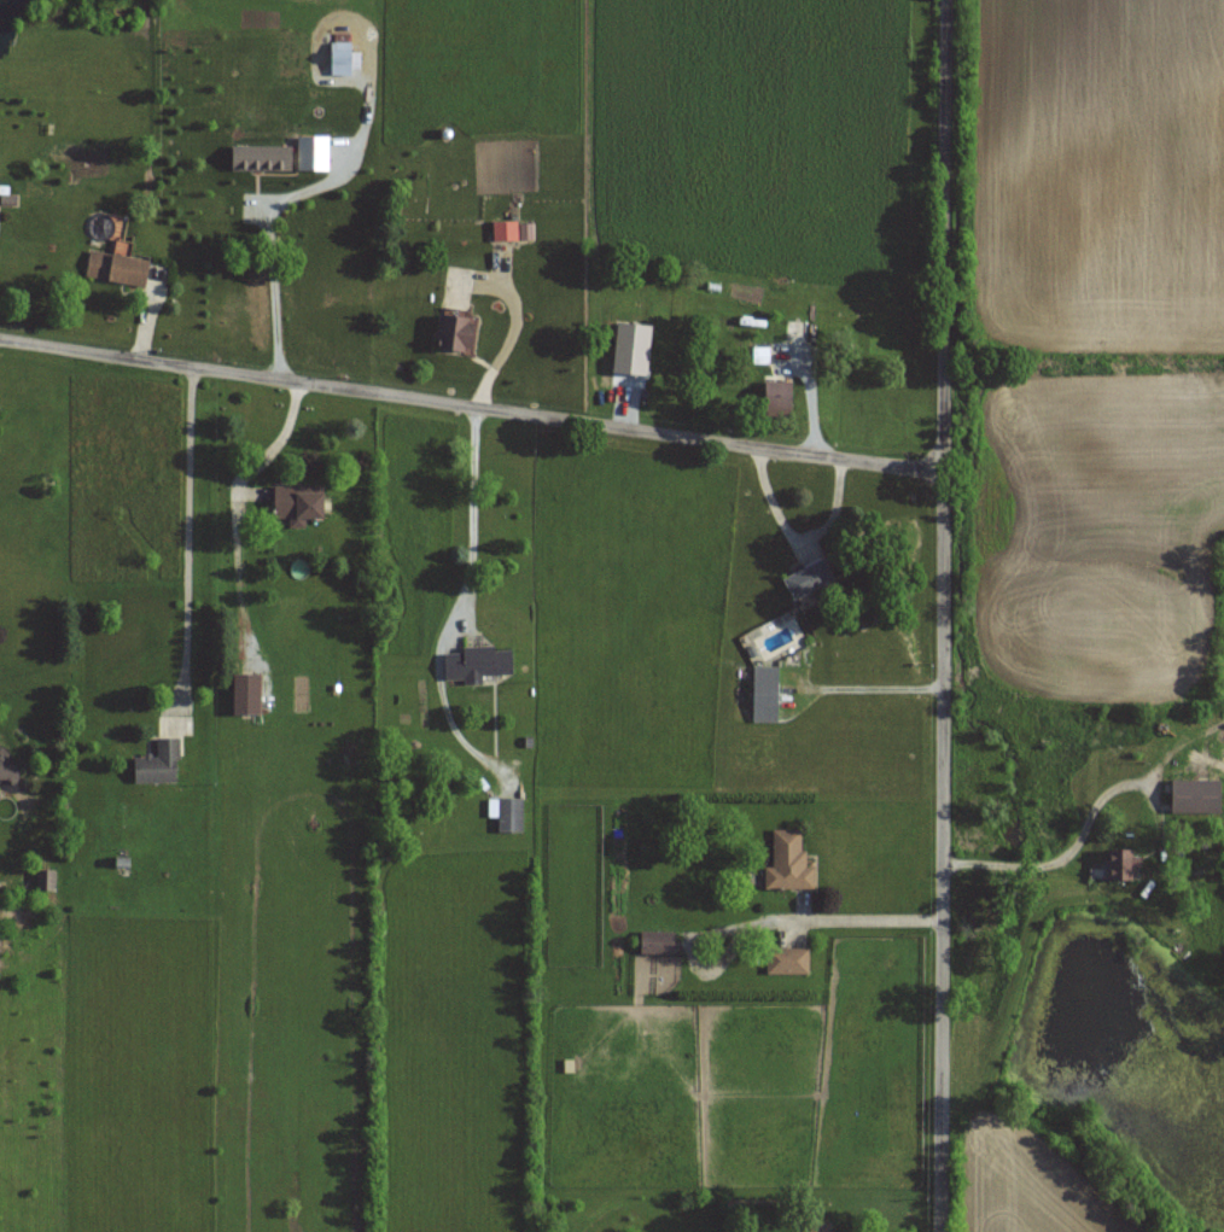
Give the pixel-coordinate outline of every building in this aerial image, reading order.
[(330,77),(350,77),(350,35),(330,35),(330,77)] [(492,242),(518,242),(518,223),(492,223),(492,242)] [(85,278),(143,288),(148,260),(89,251),(85,278)] [(439,351),(469,351),(471,317),(440,316),(439,351)] [(768,349),(751,349),(751,364),(768,364),(768,349)] [(790,383),(763,383),(763,410),(790,410),(790,383)] [(273,519),(288,519),(288,528),(305,528),(305,520),(321,520),(321,493),(296,493),(296,487),(273,488),(273,519)] [(833,582),(822,560),(781,580),(791,602),(833,582)] [(481,677),(511,676),(511,648),(444,650),(444,681),(464,680),(464,685),(481,685),(481,677)] [(777,668),(752,667),(752,724),(776,724),(777,668)] [(259,675),(231,675),(231,716),(259,716),(259,675)] [(178,784),(178,739),(156,739),(156,758),(133,758),(133,785),(178,784)] [(16,784),(16,764),(5,764),(5,753),(0,753),(0,784),(16,784)] [(1170,814),(1219,814),(1219,781),(1170,781),(1170,814)] [(498,833),(521,833),(521,799),(498,799),(498,833)] [(813,868),(802,868),(802,831),(773,831),(772,869),(764,869),(764,889),(813,890),(813,868)] [(1134,851),(1107,851),(1107,886),(1134,886),(1134,851)] [(672,939),(639,939),(639,954),(672,954),(672,939)] [(828,1222),(803,1222),(803,1231),(828,1231),(828,1222)]
